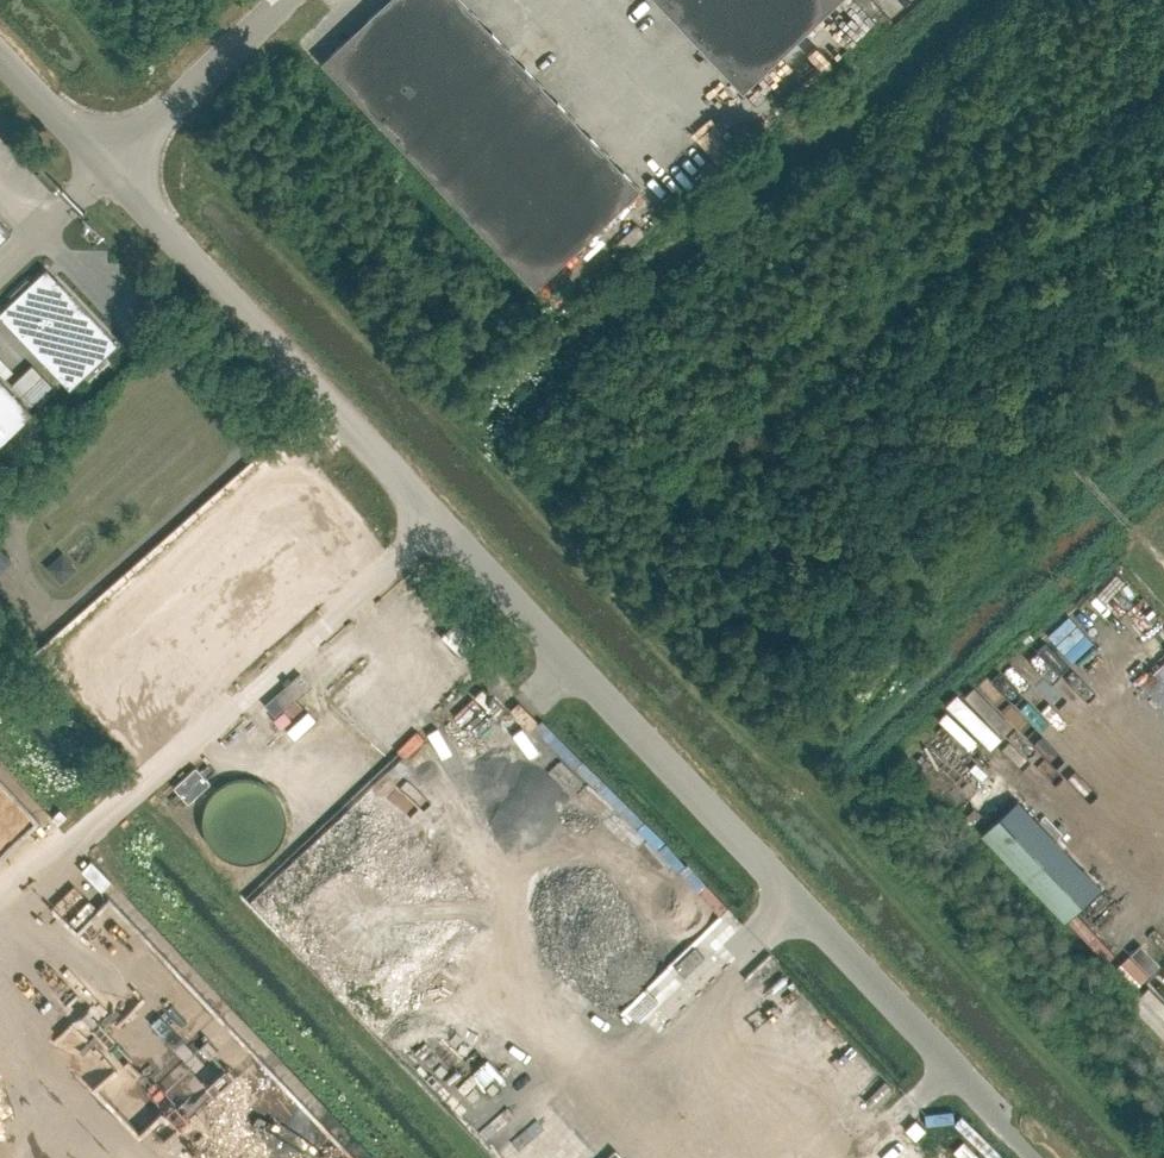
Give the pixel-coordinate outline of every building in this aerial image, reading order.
[(433,23),(411,0),(387,0),(321,63),(354,98),(433,23)] [(433,23),(354,98),(391,137),(496,37),(462,0),(458,0),(433,23)] [(433,23),(458,0),(411,0),(433,23)] [(687,0),(655,0),(670,16),(687,0)] [(764,0),(687,0),(670,16),(706,54),(764,0)] [(743,93),(841,0),(764,0),(706,54),(743,93)] [(427,175),(532,75),(496,37),(391,137),(427,175)] [(463,213),(568,113),(532,75),(427,175),(463,213)] [(499,251),(605,151),(568,113),(463,213),(499,251)] [(535,290),(535,289),(641,190),(605,151),(499,251),(535,290)] [(11,231),(0,219),(0,242),(11,231)] [(118,345),(47,269),(31,283),(28,280),(10,296),(14,299),(0,312),(0,316),(70,390),(85,376),(89,379),(106,363),(103,359),(118,345)] [(34,414),(0,378),(0,445),(34,414)] [(14,560),(0,544),(0,573),(14,560)] [(78,569),(64,553),(48,567),(61,583),(78,569)] [(300,672),(265,704),(275,715),(310,683),(300,672)]
